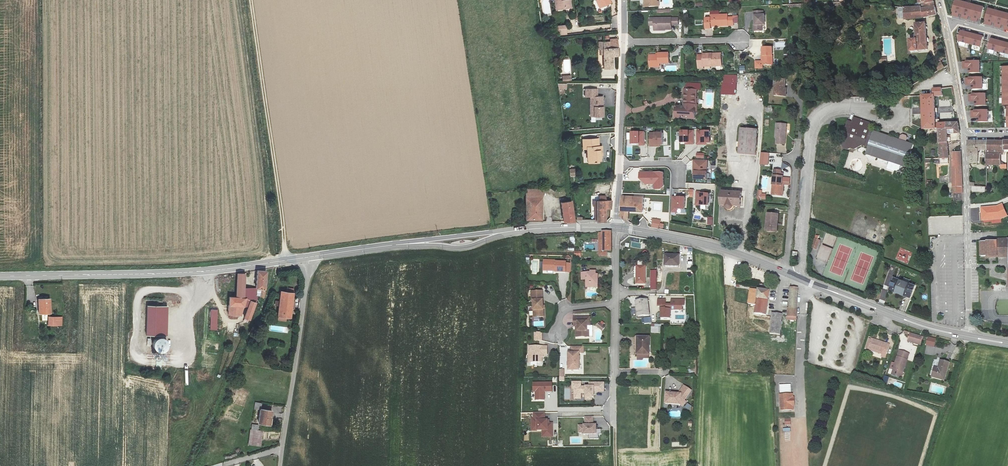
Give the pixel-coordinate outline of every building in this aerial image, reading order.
[(556,10),(571,7),(570,0),(554,0),(556,10)] [(595,1),(599,9),(611,3),(609,0),(597,0),(595,1)] [(957,0),(955,0),(951,14),(957,16),(958,13),(961,14),(960,17),(967,18),(968,15),(971,16),(970,19),(976,21),(977,18),(980,18),(983,7),(957,0)] [(920,8),(920,12),(921,14),(929,13),(930,19),(938,18),(936,12),(935,5),(926,6),(926,5),(919,5),(920,8)] [(988,8),(984,23),(990,24),(991,21),(994,22),(993,25),(1000,27),(1000,24),(1004,24),(1003,28),(1007,29),(1007,13),(988,8)] [(754,11),(754,16),(755,16),(755,21),(755,26),(754,26),(755,32),(762,32),(762,26),(765,25),(765,15),(764,15),(764,11),(754,11)] [(921,14),(920,12),(913,13),(905,12),(899,11),(899,22),(905,21),(905,22),(915,22),(930,19),(929,13),(921,14)] [(719,15),(710,16),(710,19),(705,19),(705,30),(711,29),(711,26),(718,25),(719,27),(727,27),(727,17),(719,17),(719,15)] [(670,19),(653,20),(654,31),(670,31),(670,19)] [(558,35),(567,35),(567,25),(557,26),(558,35)] [(925,26),(914,27),(916,43),(909,44),(911,57),(918,55),(918,54),(927,52),(925,26)] [(960,31),(958,40),(981,47),(983,37),(960,31)] [(612,56),(619,55),(618,40),(618,38),(610,40),(610,42),(603,42),(603,68),(612,68),(612,56)] [(987,48),(1007,53),(1007,43),(990,38),(987,48)] [(933,42),(933,57),(944,56),(943,42),(933,42)] [(772,49),(762,49),(763,63),(756,63),(756,70),(763,70),(762,67),(772,67),(772,49)] [(647,65),(656,65),(656,64),(666,64),(667,54),(656,53),(656,55),(654,55),(647,55),(647,65)] [(696,69),(701,69),(702,67),(709,67),(709,68),(719,69),(719,58),(711,58),(711,56),(702,56),(702,58),(696,58),(696,69)] [(969,68),(969,72),(979,72),(979,61),(963,61),(963,68),(969,68)] [(942,62),(935,64),(937,70),(944,69),(942,62)] [(723,75),(722,83),(731,83),(731,75),(723,75)] [(971,84),(971,88),(982,88),(982,77),(965,77),(966,84),(971,84)] [(783,92),(784,92),(785,83),(774,82),(773,99),(782,101),(783,92)] [(597,88),(583,88),(584,97),(590,97),(590,116),(603,116),(603,96),(597,96),(597,88)] [(933,92),(933,99),(942,98),(940,91),(933,92)] [(680,108),(680,120),(694,121),(695,110),(697,110),(697,100),(696,100),(697,93),(687,92),(686,109),(680,108)] [(975,101),(975,104),(986,104),(986,93),(969,93),(969,101),(975,101)] [(922,100),(921,100),(921,133),(927,133),(938,133),(938,134),(946,133),(945,126),(934,127),(933,99),(922,100)] [(977,117),(977,121),(988,121),(988,110),(971,110),(971,117),(977,117)] [(885,164),(898,169),(903,170),(910,147),(873,134),(871,139),(867,137),(871,127),(854,121),(852,126),(851,126),(849,126),(848,129),(846,128),(843,137),(844,139),(843,141),(845,144),(842,145),(841,148),(843,151),(846,153),(849,151),(853,152),(856,151),(858,145),(864,147),(866,140),(870,142),(865,158),(885,164)] [(956,125),(945,126),(946,133),(946,136),(953,136),(957,135),(956,128),(956,125)] [(783,129),(773,128),(772,143),(773,143),(773,149),(781,150),(783,129)] [(756,131),(739,129),(737,155),(753,157),(756,131)] [(694,145),(694,130),(681,130),(681,143),(685,143),(685,145),(694,145)] [(710,130),(697,130),(697,145),(710,146),(710,130)] [(645,146),(645,132),(631,132),(631,144),(639,144),(639,146),(645,146)] [(663,132),(649,132),(650,147),(661,147),(661,146),(663,146),(663,132)] [(939,147),(947,146),(946,136),(946,133),(938,134),(938,139),(939,147)] [(597,139),(582,140),(582,145),(586,145),(586,149),(586,160),(587,160),(594,160),(598,160),(598,154),(601,154),(601,147),(597,147),(597,139)] [(984,153),(985,143),(967,143),(967,166),(976,166),(976,152),(984,153)] [(991,168),(999,168),(999,152),(1007,152),(1007,143),(990,143),(991,168)] [(947,146),(939,147),(940,163),(948,162),(947,146)] [(760,165),(769,165),(769,152),(760,152),(760,165)] [(708,160),(694,160),(693,180),(707,181),(708,160)] [(660,189),(663,186),(663,172),(639,172),(639,178),(645,183),(654,183),(654,189),(660,189)] [(770,188),(770,176),(762,176),(762,188),(770,188)] [(777,176),(771,176),(771,181),(770,190),(772,190),(772,200),(781,200),(781,191),(779,191),(780,181),(777,181),(777,176)] [(525,197),(541,197),(545,188),(544,184),(536,184),(536,188),(525,188),(525,197)] [(623,187),(620,187),(619,219),(627,220),(627,212),(641,213),(642,198),(625,197),(625,190),(623,190),(623,187)] [(960,190),(953,190),(952,199),(961,203),(960,190)] [(700,191),(696,191),(696,206),(700,206),(700,205),(708,206),(709,193),(700,192),(700,191)] [(741,196),(720,194),(718,207),(724,208),(724,210),(724,211),(725,212),(726,212),(727,212),(728,212),(729,212),(729,211),(730,210),(730,209),(739,210),(741,196)] [(685,210),(685,197),(672,196),(670,213),(677,213),(678,209),(685,210)] [(541,197),(525,197),(525,219),(541,219),(541,197)] [(571,200),(561,201),(563,218),(564,222),(573,222),(571,200)] [(614,200),(606,201),(599,201),(596,201),(596,206),(596,221),(606,221),(605,208),(613,208),(614,200)] [(653,210),(661,211),(662,203),(654,202),(653,210)] [(982,220),(1000,218),(1007,215),(1002,204),(996,206),(981,207),(982,220)] [(963,216),(929,216),(929,234),(963,234),(963,216)] [(653,219),(652,227),(659,228),(660,220),(653,219)] [(763,237),(771,238),(772,229),(774,229),(775,220),(765,219),(763,237)] [(602,234),(603,252),(611,252),(610,234),(602,234)] [(979,243),(979,259),(995,259),(995,256),(1007,256),(1007,268),(1007,239),(1007,243),(979,243)] [(827,263),(832,249),(822,245),(816,259),(827,263)] [(680,257),(665,256),(665,267),(679,267),(680,257)] [(556,260),(547,260),(546,270),(555,270),(555,272),(565,272),(565,262),(556,262),(556,260)] [(646,265),(636,265),(636,283),(645,284),(646,265)] [(590,272),(581,272),(581,279),(586,279),(586,287),(598,287),(598,274),(595,274),(595,270),(590,270),(590,272)] [(230,291),(228,314),(238,315),(241,315),(243,306),(248,306),(244,318),(250,320),(256,302),(257,296),(262,297),(265,292),(264,290),(265,272),(257,271),(255,289),(244,288),(245,274),(238,274),(236,291),(230,291)] [(914,285),(893,277),(888,289),(909,297),(914,285)] [(797,315),(798,286),(790,286),(789,309),(787,309),(788,320),(797,321),(797,315)] [(770,292),(751,290),(748,305),(756,306),(755,314),(767,316),(770,292)] [(543,291),(532,291),(532,301),(534,301),(534,317),(544,316),(543,291)] [(294,294),(281,292),(278,316),(291,318),(294,294)] [(666,299),(658,298),(658,305),(661,305),(661,317),(671,318),(671,309),(683,309),(683,305),(685,305),(685,299),(672,299),(672,303),(666,303),(666,299)] [(49,299),(38,299),(39,314),(50,313),(49,299)] [(647,299),(635,301),(636,307),(637,307),(638,315),(649,314),(647,299)] [(147,305),(146,336),(166,336),(167,306),(147,305)] [(783,316),(772,315),(770,334),(781,335),(783,316)] [(62,317),(48,317),(48,326),(61,326),(62,317)] [(590,318),(574,318),(574,327),(578,327),(578,338),(589,338),(589,331),(587,331),(587,326),(589,326),(589,322),(590,322),(590,318)] [(651,324),(651,332),(661,332),(660,324),(651,324)] [(910,333),(908,341),(920,344),(922,336),(910,333)] [(649,336),(637,336),(636,353),(649,354),(649,336)] [(928,336),(927,345),(934,347),(936,338),(928,336)] [(154,349),(157,352),(160,353),(163,353),(166,351),(168,348),(169,345),(168,342),(165,339),(162,338),(159,338),(156,340),(154,343),(153,346),(154,349)] [(889,344),(871,338),(868,349),(882,354),(881,356),(885,357),(889,344)] [(548,347),(529,347),(528,355),(530,355),(530,362),(542,363),(542,354),(547,354),(548,347)] [(584,347),(571,347),(571,353),(569,353),(569,371),(579,371),(579,353),(584,353),(584,347)] [(909,353),(899,350),(891,373),(901,376),(909,353)] [(949,362),(940,360),(938,367),(934,366),(932,376),(944,379),(949,362)] [(581,396),(581,390),(586,390),(586,399),(592,399),(592,397),(594,397),(594,390),(604,390),(604,382),(589,382),(589,386),(581,386),(581,381),(572,381),(572,385),(575,385),(574,395),(581,396)] [(552,391),(552,382),(533,382),(533,391),(535,391),(535,399),(544,399),(544,391),(552,391)] [(779,393),(791,392),(790,384),(779,385),(779,393)] [(686,400),(685,399),(691,390),(684,385),(679,392),(667,391),(666,402),(681,403),(683,405),(686,400)] [(791,395),(781,395),(781,411),(792,410),(792,409),(794,408),(793,407),(793,405),(792,405),(791,404),(791,403),(791,401),(791,400),(792,399),(792,398),(793,398),(793,396),(791,396),(791,395)] [(271,411),(260,409),(258,423),(270,425),(271,411)] [(543,436),(553,436),(552,423),(549,423),(549,420),(545,420),(545,412),(534,413),(534,418),(532,419),(532,430),(543,430),(543,436)] [(584,434),(588,434),(588,438),(599,438),(598,434),(601,434),(601,429),(596,429),(596,425),(593,425),(593,416),(585,416),(585,424),(578,425),(578,432),(584,432),(584,434)] [(258,431),(250,430),(248,445),(260,447),(262,431),(258,430),(258,431)]
